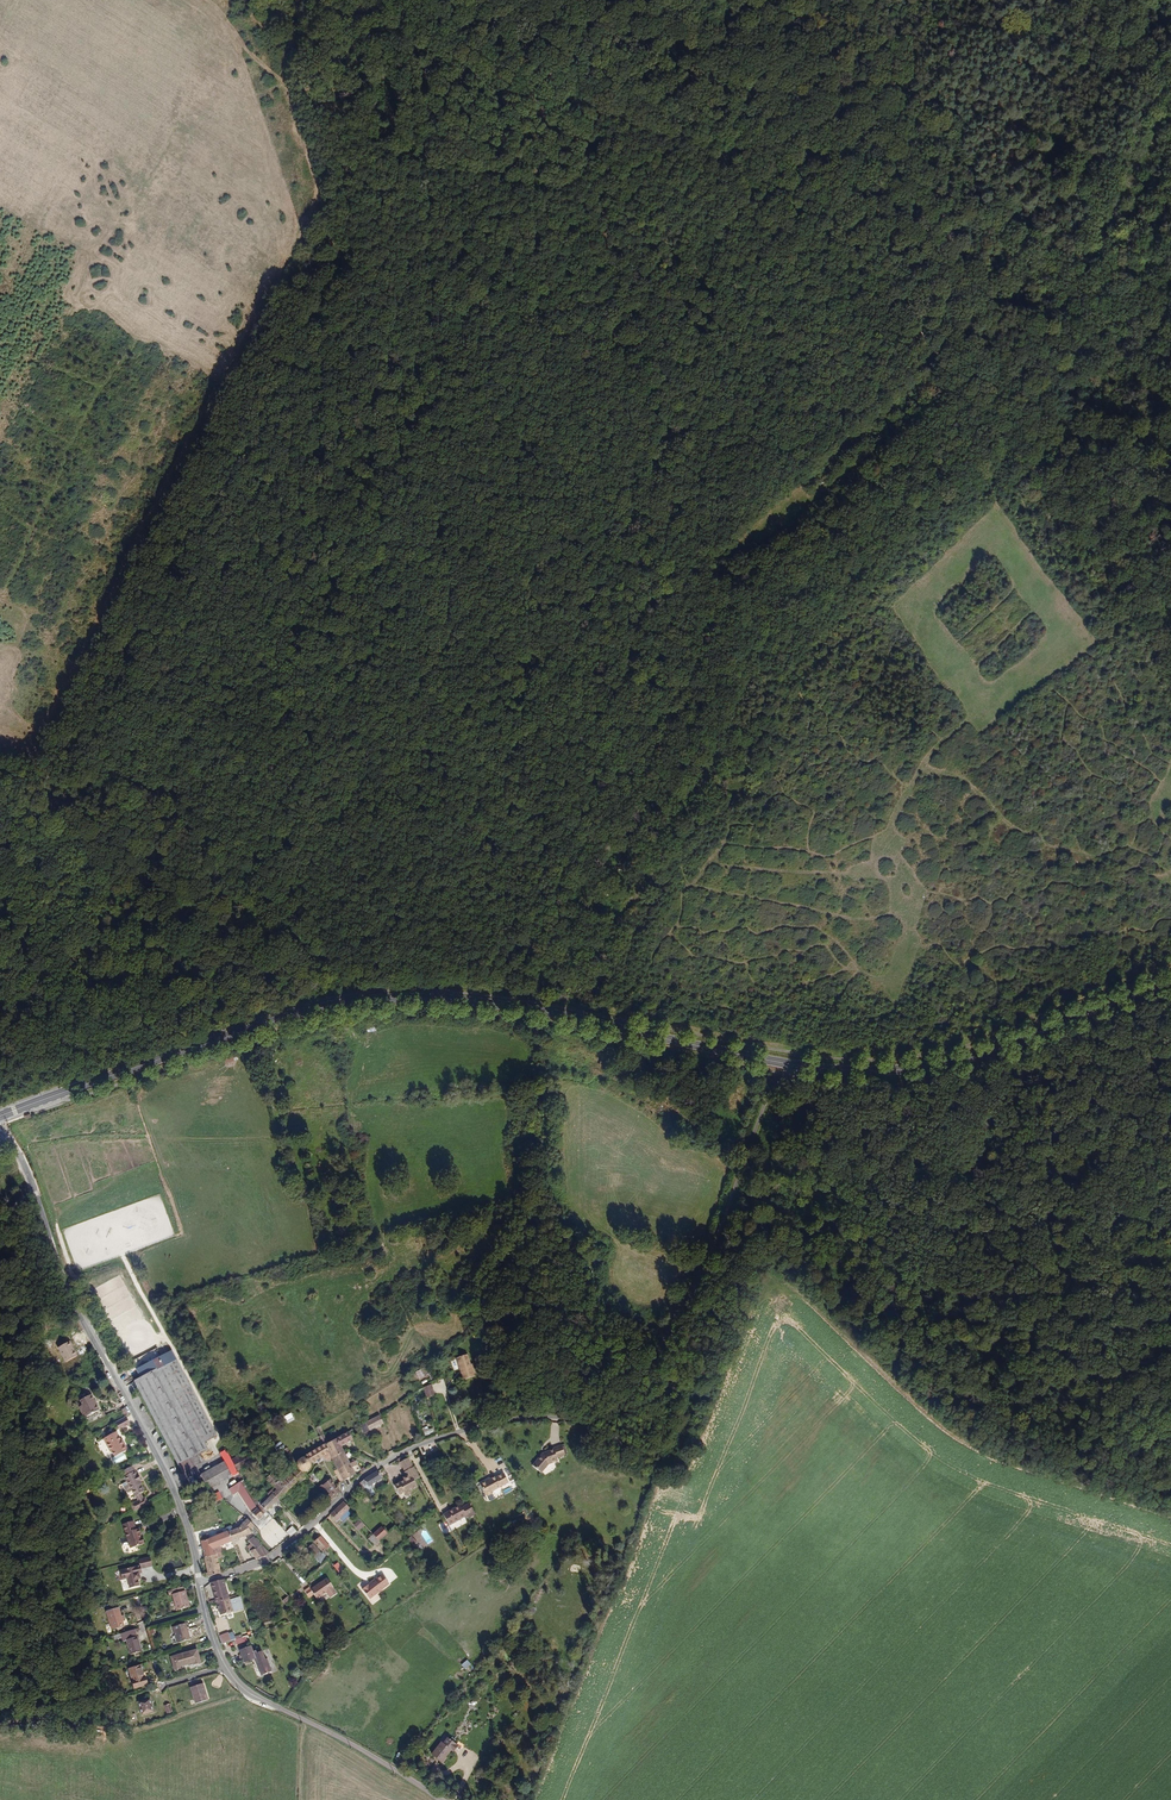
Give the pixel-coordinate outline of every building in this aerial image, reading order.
[(165,1361),(148,1370),(140,1375),(145,1383),(139,1386),(187,1469),(196,1463),(204,1459),(214,1453),(210,1446),(221,1438),(173,1356),(165,1361)] [(463,1364),(452,1371),(455,1376),(466,1370),(463,1364)] [(415,1372),(420,1379),(425,1376),(421,1369),(415,1372)] [(477,1389),(470,1375),(466,1370),(455,1376),(466,1396),(471,1393),(477,1389)] [(433,1403),(445,1398),(438,1386),(431,1391),(433,1403)] [(93,1419),(106,1412),(94,1390),(84,1396),(88,1405),(86,1406),(93,1419)] [(126,1403),(123,1406),(127,1413),(128,1412),(131,1411),(126,1403)] [(125,1424),(132,1420),(128,1412),(127,1413),(118,1417),(122,1423),(124,1422),(125,1424)] [(371,1439),(390,1429),(385,1418),(364,1428),(371,1439)] [(127,1437),(125,1438),(119,1428),(106,1435),(114,1448),(116,1447),(119,1452),(118,1453),(119,1454),(117,1455),(120,1459),(121,1458),(122,1459),(130,1454),(127,1448),(131,1445),(127,1437)] [(356,1442),(352,1434),(327,1446),(332,1454),(334,1459),(347,1453),(344,1447),(356,1442)] [(558,1455),(566,1452),(562,1443),(553,1447),(554,1447),(550,1449),(549,1449),(545,1450),(546,1451),(541,1454),(533,1464),(543,1471),(548,1463),(554,1460),(554,1461),(559,1458),(558,1455)] [(293,1462),(293,1463),(295,1468),(304,1471),(305,1471),(306,1470),(307,1469),(308,1468),(308,1467),(309,1466),(309,1465),(309,1464),(332,1454),(327,1446),(304,1456),(303,1455),(302,1455),(301,1455),(300,1455),(299,1455),(298,1456),(297,1456),(296,1457),(295,1458),(294,1459),(294,1460),(293,1461),(293,1462)] [(239,1474),(243,1471),(242,1469),(235,1457),(234,1454),(230,1448),(223,1452),(227,1461),(229,1460),(239,1474)] [(257,1459),(251,1448),(243,1453),(235,1457),(242,1469),(257,1459)] [(356,1460),(351,1463),(347,1453),(334,1459),(345,1482),(355,1472),(354,1469),(359,1467),(356,1460)] [(200,1471),(208,1466),(204,1459),(196,1463),(200,1471)] [(407,1475),(418,1470),(412,1459),(402,1464),(407,1475)] [(210,1491),(239,1474),(229,1460),(227,1461),(202,1476),(205,1482),(208,1486),(210,1491)] [(127,1472),(138,1466),(134,1461),(123,1466),(127,1472)] [(187,1469),(191,1476),(200,1471),(196,1463),(187,1469)] [(276,1464),(268,1470),(278,1483),(286,1476),(276,1464)] [(141,1469),(140,1469),(138,1466),(127,1472),(129,1476),(124,1480),(128,1486),(133,1483),(140,1497),(133,1501),(135,1507),(152,1499),(149,1493),(147,1494),(144,1489),(148,1488),(142,1476),(145,1475),(141,1469)] [(304,1471),(295,1468),(286,1476),(278,1483),(275,1486),(282,1494),(304,1474),(304,1471)] [(419,1486),(425,1483),(418,1470),(407,1475),(412,1483),(414,1489),(419,1486)] [(493,1490),(509,1481),(504,1472),(496,1477),(495,1476),(491,1478),(487,1481),(487,1480),(480,1483),(486,1495),(489,1495),(492,1493),(493,1490)] [(366,1490),(384,1481),(381,1473),(363,1480),(360,1483),(366,1490)] [(257,1503),(260,1500),(247,1477),(243,1479),(257,1503)] [(345,1493),(343,1491),(334,1478),(326,1485),(328,1488),(325,1491),(332,1500),(338,1495),(340,1497),(345,1493)] [(235,1492),(242,1488),(253,1507),(257,1503),(243,1479),(232,1486),(235,1492)] [(284,1496),(282,1494),(275,1486),(273,1483),(265,1490),(267,1493),(260,1500),(263,1503),(267,1508),(278,1497),(280,1500),(284,1496)] [(419,1486),(414,1489),(412,1483),(408,1485),(409,1487),(399,1492),(404,1501),(409,1499),(411,1501),(412,1502),(416,1500),(416,1498),(416,1497),(422,1493),(419,1486)] [(216,1504),(226,1499),(222,1492),(213,1497),(216,1504)] [(339,1521),(353,1509),(346,1501),(333,1514),(339,1521)] [(260,1518),(269,1510),(267,1508),(263,1503),(259,1507),(257,1503),(253,1507),(256,1513),(260,1518)] [(469,1520),(477,1515),(472,1505),(464,1509),(462,1506),(445,1516),(451,1527),(468,1517),(469,1520)] [(246,1513),(235,1523),(233,1525),(227,1528),(232,1538),(252,1529),(251,1525),(255,1522),(246,1513)] [(137,1525),(134,1526),(131,1517),(120,1520),(128,1545),(142,1540),(140,1533),(138,1534),(137,1530),(138,1530),(137,1525)] [(353,1525),(359,1531),(365,1525),(359,1519),(353,1525)] [(444,1535),(450,1531),(445,1521),(438,1524),(444,1535)] [(300,1531),(295,1525),(287,1531),(292,1537),(300,1531)] [(422,1548),(433,1541),(425,1527),(413,1534),(422,1548)] [(200,1538),(204,1556),(222,1551),(220,1544),(232,1538),(227,1528),(211,1536),(206,1537),(206,1533),(199,1534),(200,1538)] [(383,1544),(390,1537),(383,1528),(375,1535),(383,1544)] [(416,1549),(419,1546),(413,1539),(410,1542),(411,1542),(416,1549)] [(267,1556),(272,1553),(261,1540),(253,1547),(254,1549),(251,1552),(257,1559),(267,1556)] [(331,1549),(323,1540),(316,1546),(322,1552),(328,1560),(331,1557),(328,1553),(331,1549)] [(315,1558),(322,1552),(316,1546),(309,1551),(315,1558)] [(226,1558),(223,1550),(222,1551),(204,1556),(207,1572),(204,1573),(204,1574),(208,1576),(221,1572),(219,1561),(226,1558)] [(140,1567),(151,1564),(148,1555),(137,1557),(138,1563),(118,1568),(121,1577),(126,1576),(128,1586),(138,1584),(137,1577),(136,1574),(138,1573),(138,1571),(141,1570),(140,1567)] [(340,1578),(345,1574),(341,1568),(338,1570),(337,1568),(334,1569),(340,1578)] [(371,1603),(391,1589),(384,1579),(364,1593),(371,1603)] [(333,1591),(334,1590),(327,1580),(312,1590),(311,1588),(305,1592),(310,1599),(314,1596),(318,1601),(328,1595),(331,1600),(337,1596),(333,1591)] [(176,1607),(188,1603),(183,1584),(170,1588),(176,1607)] [(212,1588),(217,1605),(217,1607),(230,1604),(226,1585),(217,1587),(212,1588)] [(288,1612),(293,1609),(287,1599),(283,1604),(288,1612)] [(221,1620),(233,1616),(230,1604),(217,1607),(221,1620)] [(112,1627),(124,1623),(119,1605),(106,1609),(112,1627)] [(175,1641),(187,1637),(182,1621),(170,1625),(175,1641)] [(136,1630),(138,1629),(137,1627),(121,1631),(124,1639),(126,1638),(131,1653),(142,1650),(136,1630)] [(219,1648),(229,1645),(227,1638),(217,1640),(219,1648)] [(192,1663),(198,1661),(194,1648),(168,1655),(172,1669),(178,1667),(177,1664),(191,1660),(192,1663)] [(251,1658),(250,1656),(248,1651),(237,1654),(241,1666),(251,1663),(252,1666),(254,1665),(259,1680),(267,1677),(263,1663),(262,1664),(259,1656),(254,1657),(251,1658)] [(465,1669),(471,1664),(467,1659),(461,1665),(465,1669)] [(142,1671),(139,1672),(138,1666),(126,1669),(131,1689),(144,1685),(142,1677),(144,1677),(142,1671)] [(200,1687),(202,1686),(201,1682),(188,1685),(193,1702),(206,1699),(204,1691),(202,1692),(200,1687)] [(138,1715),(149,1712),(145,1699),(135,1702),(138,1715)] [(452,1759),(456,1753),(445,1744),(440,1750),(431,1761),(441,1769),(450,1757),(452,1759)]
